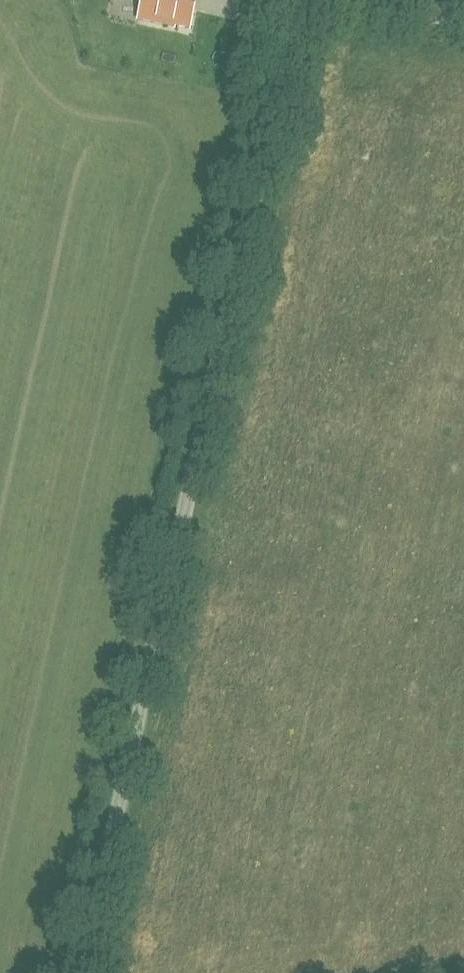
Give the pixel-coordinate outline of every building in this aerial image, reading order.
[(175,25),(189,28),(195,0),(140,0),(142,1),(138,19),(163,25),(163,22),(175,25)] [(92,11),(81,16),(86,29),(98,25),(92,11)]
